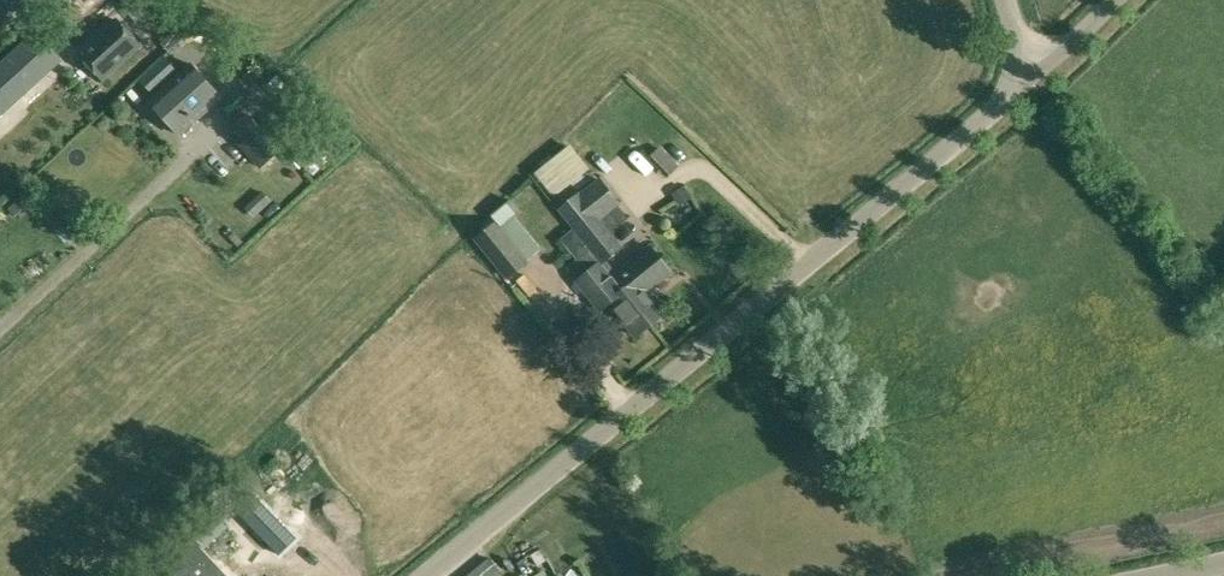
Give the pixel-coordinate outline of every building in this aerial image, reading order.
[(12,17),(13,17),(31,0),(0,0),(0,28),(12,17)] [(117,20),(80,53),(103,79),(140,46),(117,20)] [(0,65),(0,114),(60,60),(35,33),(0,65)] [(164,59),(141,79),(153,92),(176,71),(164,59)] [(149,101),(165,118),(180,135),(221,97),(190,63),(149,101)] [(291,101),(261,129),(247,113),(227,131),(260,168),(302,126),(297,121),(304,114),(291,101)] [(660,148),(653,155),(672,174),(679,167),(660,148)] [(620,247),(599,221),(622,203),(601,176),(580,193),(578,191),(558,208),(601,262),(620,247)] [(254,196),(260,208),(282,197),(276,185),(254,196)] [(491,214),(497,221),(498,221),(501,225),(515,214),(520,210),(510,199),(491,214)] [(474,240),(508,280),(531,261),(501,225),(498,221),(497,221),(474,240)] [(665,311),(649,291),(673,272),(650,244),(610,275),(614,280),(650,324),(665,311)] [(599,309),(607,302),(634,336),(650,324),(614,280),(610,275),(600,262),(576,281),(599,309)] [(531,263),(523,270),(538,290),(547,284),(531,263)] [(243,481),(226,497),(270,542),(287,525),(243,481)] [(178,531),(147,561),(162,575),(205,575),(214,567),(178,531)] [(489,555),(463,575),(505,575),(489,555)] [(553,575),(577,575),(574,566),(552,573),(553,575)]
